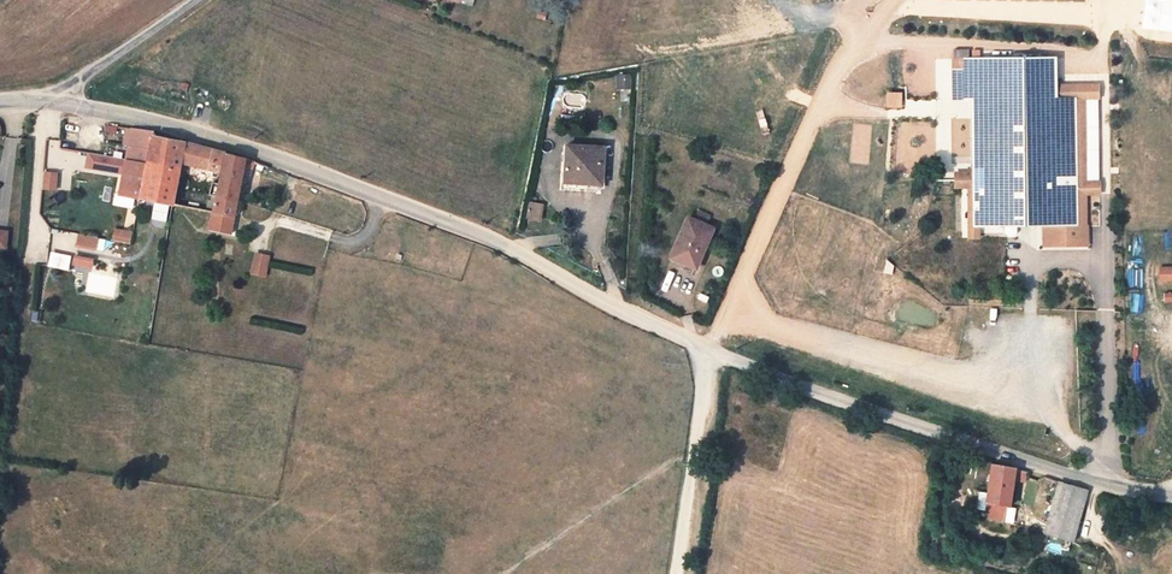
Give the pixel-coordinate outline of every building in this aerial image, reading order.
[(1171,32),(1171,0),(1145,0),(1144,14),(1158,14),(1157,32),(1171,32)] [(547,14),(540,12),(538,18),(545,21),(547,14)] [(974,226),(986,226),(1006,226),(1018,225),(1018,226),(1034,225),(1034,231),(1042,231),(1041,246),(1086,246),(1085,224),(1085,194),(1076,194),(1075,98),(1055,99),(1055,84),(1055,58),(964,59),(964,99),(972,100),(973,171),(974,226)] [(964,99),(964,59),(954,59),(955,99),(964,99)] [(629,76),(618,76),(618,88),(629,88),(629,76)] [(1100,83),(1055,84),(1055,99),(1075,98),(1076,194),(1085,194),(1085,224),(1098,224),(1098,182),(1085,182),(1084,98),(1100,98),(1100,83)] [(888,92),(888,108),(903,107),(903,92),(888,92)] [(128,142),(131,127),(125,126),(122,141),(128,142)] [(126,158),(147,163),(153,135),(153,131),(131,127),(128,142),(125,158),(126,158)] [(153,135),(147,163),(180,170),(181,162),(185,142),(153,135)] [(185,142),(181,162),(198,166),(201,146),(185,142)] [(201,146),(198,166),(221,171),(218,188),(216,195),(237,200),(242,175),(244,166),(253,168),(255,161),(245,157),(202,146),(201,146)] [(567,146),(565,183),(588,184),(601,185),(604,148),(567,146)] [(119,194),(140,198),(147,163),(126,158),(119,194)] [(147,163),(140,198),(173,205),(177,186),(180,170),(147,163)] [(244,166),(242,175),(251,177),(253,168),(244,166)] [(57,173),(44,171),(42,187),(55,189),(57,173)] [(974,226),(973,171),(955,172),(955,187),(967,187),(968,238),(986,238),(986,226),(974,226)] [(588,192),(588,184),(565,183),(561,182),(561,190),(588,192)] [(216,195),(213,194),(212,200),(210,199),(207,212),(213,213),(216,195)] [(216,195),(213,213),(209,228),(231,232),(237,200),(216,195)] [(543,205),(530,203),(528,217),(540,220),(543,205)] [(694,219),(692,218),(685,235),(680,233),(672,253),(688,260),(686,264),(697,269),(714,228),(708,225),(711,218),(697,212),(694,219)] [(692,218),(687,217),(680,233),(685,235),(692,218)] [(1018,225),(1006,226),(1006,238),(1019,237),(1018,226),(1018,225)] [(132,232),(115,229),(113,239),(130,242),(132,232)] [(97,237),(79,233),(77,245),(95,249),(97,237)] [(256,253),(252,271),(265,274),(269,255),(256,253)] [(688,260),(672,253),(670,257),(686,264),(688,260)] [(93,259),(75,255),(73,263),(91,267),(93,259)] [(1158,266),(1158,279),(1171,279),(1171,266),(1158,266)] [(76,274),(75,285),(84,286),(85,274),(76,274)] [(1163,293),(1163,301),(1171,301),(1171,293),(1163,293)] [(989,503),(996,504),(1009,507),(1015,467),(994,463),(989,503)] [(1058,481),(1044,534),(1074,542),(1088,490),(1058,481)] [(996,514),(996,504),(989,503),(987,513),(996,514)]
